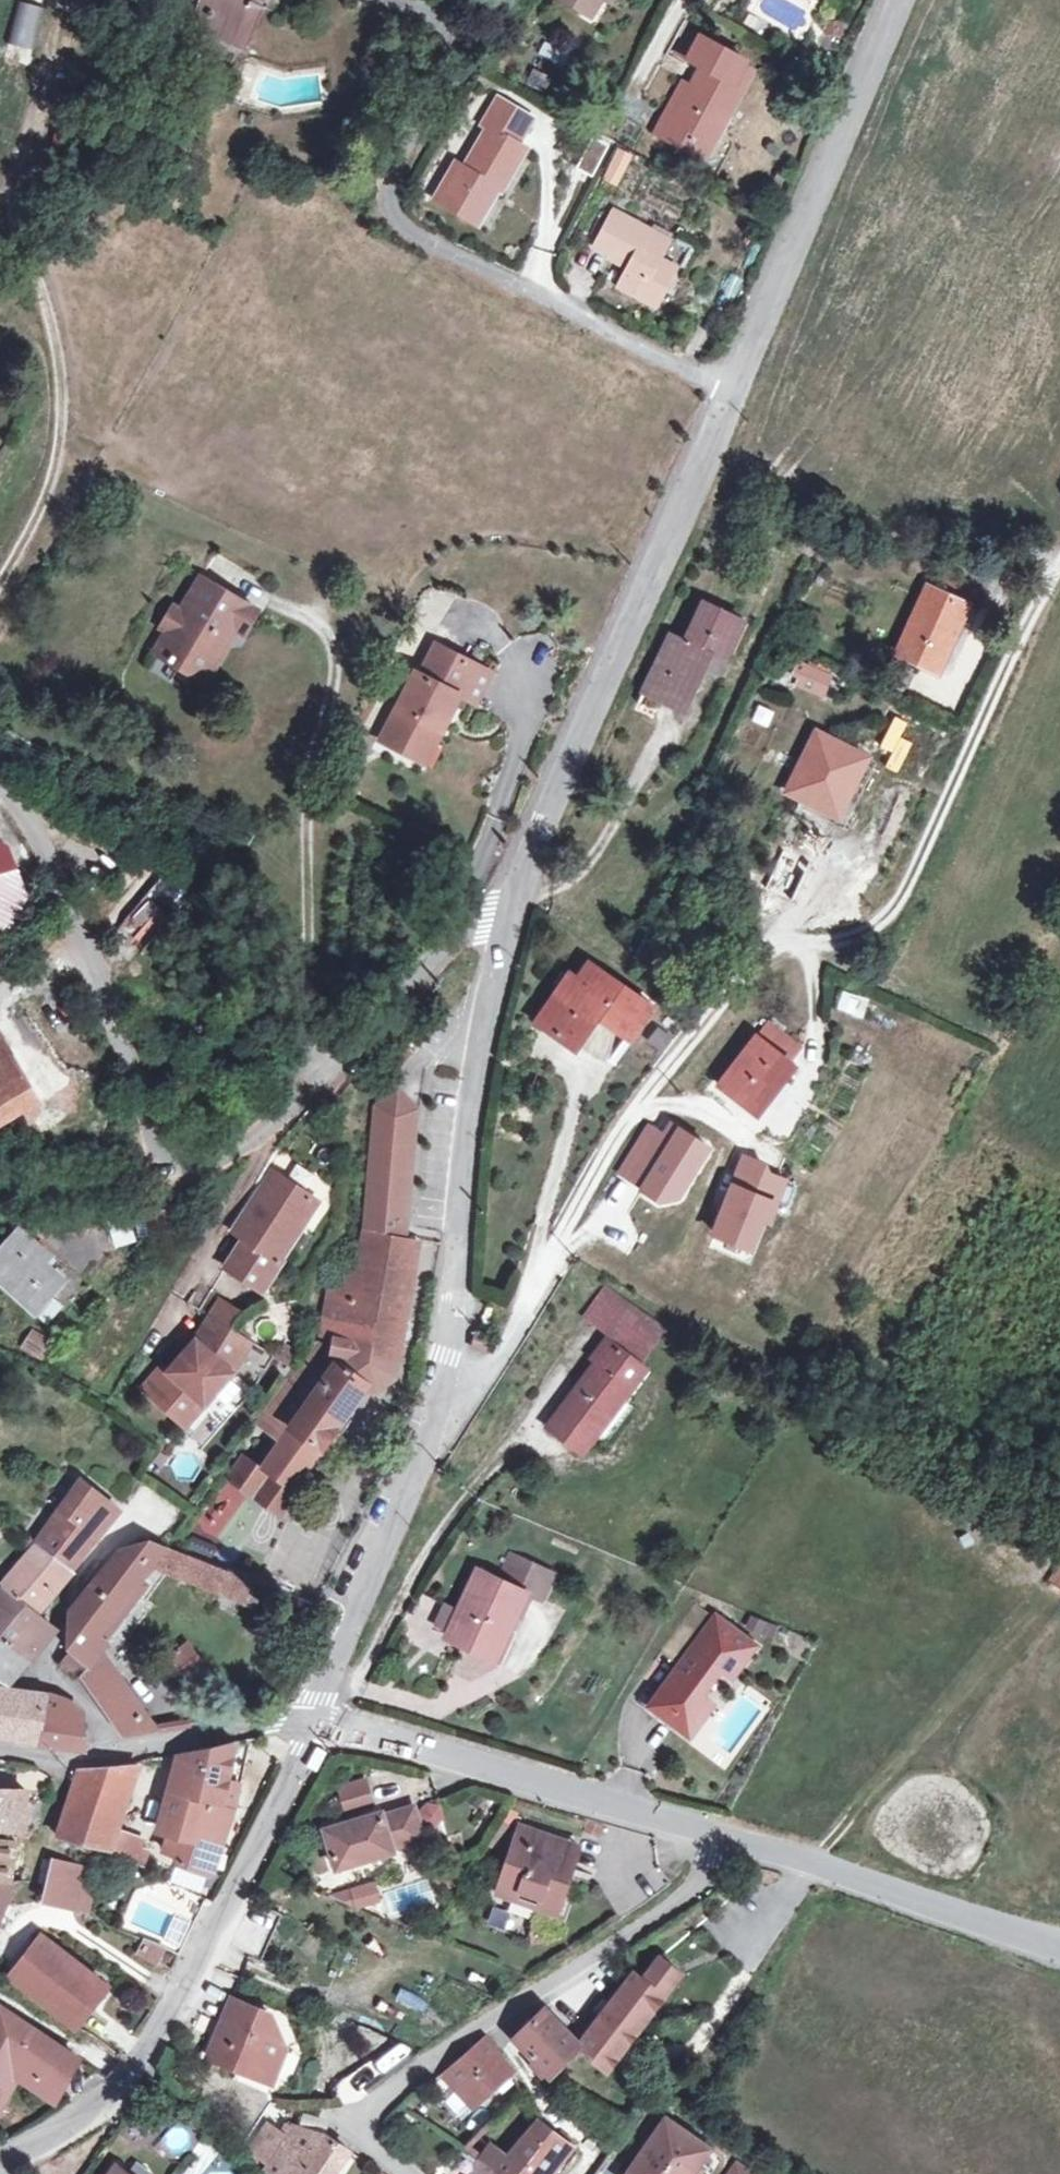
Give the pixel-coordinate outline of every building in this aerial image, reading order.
[(189,30),(219,42),(222,36),(244,44),(257,13),(252,11),(257,0),(202,0),(189,30)] [(584,10),(590,0),(565,0),(584,10)] [(606,0),(590,0),(584,10),(596,17),(606,0)] [(15,3),(9,45),(33,48),(39,6),(15,3)] [(699,134),(716,144),(727,124),(722,121),(732,103),(727,100),(748,61),(691,30),(679,54),(703,67),(693,85),(698,87),(679,124),(666,118),(657,134),(689,151),(699,134)] [(536,56),(563,70),(572,50),(545,37),(536,56)] [(493,185),(502,191),(503,192),(527,150),(519,145),(529,129),(493,108),(483,126),(488,129),(465,169),(457,165),(436,200),(472,221),(493,185)] [(707,161),(716,144),(699,134),(689,151),(707,161)] [(592,139),(578,167),(593,175),(607,146),(592,139)] [(620,155),(606,180),(617,186),(631,161),(620,155)] [(482,227),(502,191),(493,185),(472,221),(482,227)] [(671,242),(618,213),(598,248),(612,257),(611,259),(631,270),(622,288),(657,307),(677,269),(662,260),(671,242)] [(172,631),(162,649),(177,657),(174,662),(206,681),(237,629),(246,634),(258,612),(204,580),(184,614),(176,610),(166,627),(172,631)] [(961,583),(954,598),(972,605),(977,607),(983,593),(961,583)] [(972,605),(954,598),(930,587),(898,655),(923,667),(925,664),(943,671),(972,605)] [(686,643),(672,637),(651,682),(685,698),(699,670),(706,673),(714,656),(729,663),(748,623),(706,603),(686,643)] [(479,703),(493,672),(439,646),(425,677),(419,674),(387,741),(414,754),(441,744),(463,696),(479,703)] [(177,657),(162,649),(159,654),(174,662),(177,657)] [(907,689),(915,670),(895,661),(886,680),(907,689)] [(802,677),(809,680),(806,688),(827,697),(835,676),(807,664),(802,677)] [(870,758),(820,734),(791,793),(842,818),(870,758)] [(116,931),(137,949),(182,896),(161,878),(116,931)] [(565,992),(563,991),(542,1021),(578,1045),(600,1016),(635,1040),(658,1008),(594,964),(583,980),(576,975),(565,992)] [(835,1013),(864,1019),(869,998),(839,992),(835,1013)] [(804,1048),(770,1022),(721,1085),(757,1113),(795,1066),(792,1063),(804,1048)] [(654,1028),(645,1045),(662,1054),(671,1037),(654,1028)] [(13,1053),(1,1034),(0,1034),(0,1061),(13,1053)] [(27,1079),(13,1053),(0,1061),(0,1095),(27,1079)] [(0,1095),(0,1123),(1,1125),(41,1102),(27,1079),(0,1095)] [(409,1105),(397,1092),(382,1105),(382,1117),(378,1117),(367,1232),(407,1239),(411,1200),(403,1200),(410,1119),(408,1119),(409,1105)] [(418,1120),(410,1119),(403,1200),(411,1200),(418,1120)] [(649,1130),(621,1177),(636,1186),(640,1178),(648,1183),(642,1193),(660,1203),(677,1200),(707,1150),(671,1128),(664,1139),(649,1130)] [(761,1167),(744,1161),(715,1236),(749,1249),(761,1218),(768,1220),(783,1182),(759,1173),(761,1167)] [(312,1197),(274,1172),(234,1232),(245,1238),(226,1268),(262,1291),(281,1262),(278,1259),(297,1229),(293,1226),(312,1197)] [(316,1199),(312,1197),(293,1226),(297,1229),(316,1199)] [(138,1240),(131,1218),(110,1224),(117,1246),(138,1240)] [(20,1230),(0,1253),(0,1280),(35,1310),(49,1294),(51,1295),(64,1280),(44,1262),(50,1255),(20,1230)] [(378,1357),(394,1360),(397,1360),(417,1241),(407,1239),(367,1232),(360,1274),(331,1293),(323,1337),(314,1346),(325,1354),(328,1337),(357,1343),(372,1356),(378,1357)] [(906,1274),(894,1267),(886,1281),(899,1288),(906,1274)] [(667,1329),(608,1290),(589,1318),(614,1334),(620,1327),(653,1349),(667,1329)] [(229,1376),(251,1342),(210,1317),(193,1344),(166,1373),(161,1368),(140,1390),(182,1428),(229,1376)] [(672,1328),(667,1337),(676,1343),(682,1334),(672,1328)] [(34,1332),(28,1342),(47,1353),(53,1344),(34,1332)] [(325,1354),(337,1362),(358,1376),(372,1356),(357,1343),(328,1337),(325,1354)] [(596,1360),(600,1363),(553,1427),(585,1451),(646,1367),(609,1340),(596,1360)] [(290,1365),(299,1349),(283,1341),(275,1356),(290,1365)] [(263,1467),(296,1490),(370,1385),(358,1376),(337,1362),(325,1354),(314,1346),(260,1423),(283,1439),(263,1467)] [(393,1367),(394,1360),(378,1357),(377,1365),(393,1367)] [(280,1512),(296,1490),(263,1467),(244,1454),(227,1476),(280,1512)] [(226,1481),(196,1526),(215,1539),(245,1494),(226,1481)] [(65,1508),(101,1536),(116,1517),(121,1512),(84,1483),(65,1508)] [(39,1544),(74,1570),(101,1536),(65,1508),(39,1544)] [(90,1668),(84,1675),(125,1735),(161,1731),(105,1650),(111,1642),(104,1637),(146,1581),(155,1568),(260,1609),(263,1599),(251,1594),(256,1583),(169,1548),(151,1542),(122,1550),(93,1585),(71,1610),(71,1652),(73,1654),(90,1668)] [(22,1573),(9,1590),(38,1614),(74,1570),(39,1544),(25,1562),(22,1560),(17,1568),(22,1573)] [(501,1580),(479,1570),(451,1632),(501,1655),(530,1594),(544,1600),(556,1574),(512,1555),(501,1580)] [(1047,1581),(1059,1589),(1059,1561),(1047,1581)] [(153,1587),(146,1581),(104,1637),(111,1642),(153,1587)] [(31,1661),(57,1629),(38,1614),(9,1590),(6,1588),(0,1596),(0,1636),(31,1661)] [(733,1673),(754,1644),(697,1602),(662,1650),(681,1665),(652,1704),(689,1731),(711,1702),(699,1693),(721,1664),(733,1673)] [(31,1661),(0,1636),(0,1680),(11,1685),(31,1661)] [(191,1645),(168,1661),(196,1699),(219,1683),(191,1645)] [(80,1680),(84,1675),(90,1668),(73,1654),(62,1665),(80,1680)] [(62,1698),(6,1691),(0,1688),(0,1737),(28,1743),(59,1747),(86,1750),(85,1714),(72,1702),(62,1698)] [(185,1764),(178,1789),(226,1801),(232,1775),(239,1743),(187,1754),(185,1764)] [(140,1763),(81,1766),(59,1833),(112,1847),(111,1850),(136,1860),(148,1864),(151,1849),(144,1847),(146,1843),(117,1833),(140,1763)] [(368,1782),(341,1791),(349,1817),(376,1808),(368,1782)] [(27,1830),(28,1817),(29,1791),(0,1789),(0,1828),(27,1830)] [(180,1862),(212,1874),(234,1811),(224,1807),(226,1801),(178,1789),(166,1831),(172,1833),(166,1852),(181,1857),(180,1862)] [(385,1818),(384,1814),(326,1833),(338,1872),(397,1853),(396,1849),(426,1839),(416,1808),(385,1818)] [(42,1818),(28,1817),(27,1830),(38,1831),(42,1818)] [(541,1895),(537,1906),(557,1913),(570,1875),(562,1872),(572,1842),(521,1824),(497,1893),(517,1900),(521,1889),(541,1895)] [(504,1835),(493,1828),(486,1840),(497,1846),(504,1835)] [(8,1883),(15,1843),(0,1841),(0,1882),(8,1883)] [(130,1873),(136,1860),(111,1850),(106,1865),(130,1873)] [(50,1883),(55,1859),(47,1858),(43,1881),(50,1883)] [(47,1898),(82,1908),(90,1882),(95,1865),(55,1859),(50,1883),(47,1898)] [(348,1908),(381,1900),(376,1881),(343,1889),(348,1908)] [(0,1882),(0,1917),(15,1883),(8,1883),(0,1882)] [(90,1882),(82,1908),(92,1911),(100,1885),(90,1882)] [(517,1900),(537,1906),(541,1895),(521,1889),(517,1900)] [(493,1905),(487,1924),(506,1931),(512,1911),(493,1905)] [(79,2025),(108,1987),(43,1937),(14,1975),(79,2025)] [(146,1939),(139,1954),(160,1963),(166,1947),(146,1939)] [(578,2045),(581,2047),(610,2069),(638,2032),(666,1995),(683,1972),(663,1957),(644,1978),(634,1971),(606,2007),(580,2044),(578,2045)] [(231,2001),(214,2037),(211,2035),(203,2052),(231,2065),(242,2063),(269,2076),(280,2054),(270,2027),(255,2019),(257,2014),(231,2001)] [(10,2072),(14,2064),(44,2084),(40,2092),(56,2103),(81,2059),(1,2007),(0,2010),(0,2066),(10,2072)] [(578,2045),(580,2044),(547,2010),(517,2040),(552,2075),(581,2047),(578,2045)] [(489,2040),(447,2075),(476,2104),(514,2071),(489,2040)] [(0,2066),(0,2090),(10,2072),(0,2066)] [(682,2068),(665,2067),(664,2081),(681,2082),(682,2068)] [(508,2173),(551,2173),(565,2156),(567,2158),(575,2146),(541,2120),(500,2168),(508,2173)] [(631,2173),(701,2173),(704,2169),(699,2165),(710,2149),(668,2121),(631,2173)] [(267,2173),(337,2173),(352,2152),(329,2137),(298,2129),(290,2138),(270,2124),(252,2150),(273,2163),(266,2173),(267,2173)] [(244,2167),(197,2147),(185,2173),(241,2173),(244,2167)] [(476,2157),(480,2160),(493,2169),(496,2165),(499,2160),(488,2151),(485,2155),(481,2151),(476,2157)] [(500,2168),(496,2165),(493,2169),(480,2160),(469,2173),(508,2173),(500,2168)] [(117,2164),(109,2173),(131,2173),(117,2164)] [(734,2173),(752,2173),(740,2166),(734,2173)]
